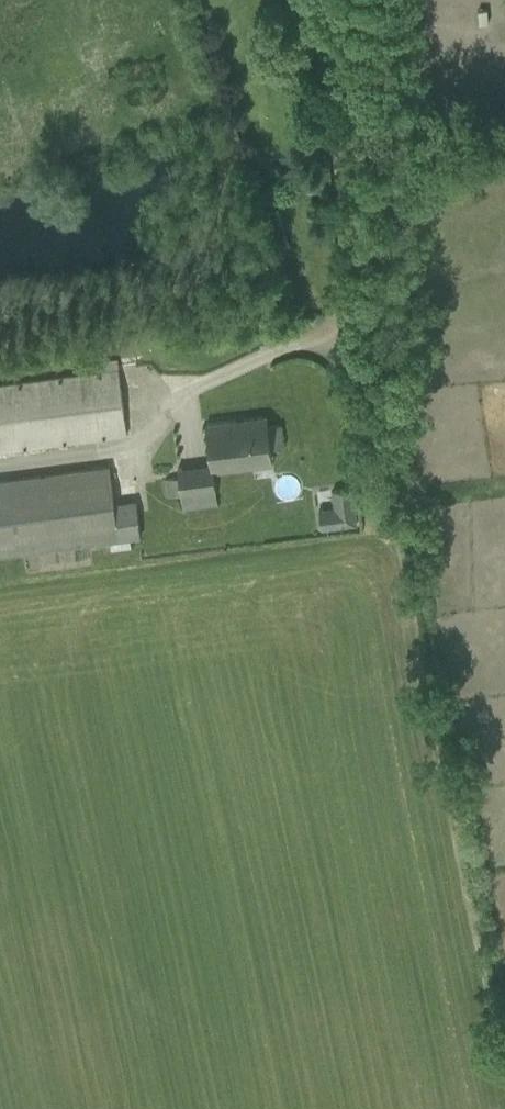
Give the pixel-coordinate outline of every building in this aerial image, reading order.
[(127,435),(118,367),(139,364),(138,356),(101,360),(102,370),(0,384),(0,451),(127,435)] [(213,470),(274,461),(271,445),(284,444),(282,422),(268,423),(266,413),(205,421),(211,461),(177,466),(178,475),(165,477),(167,495),(182,493),(183,507),(217,504),(213,470)] [(109,464),(0,478),(0,553),(138,534),(133,498),(114,500),(109,464)]
